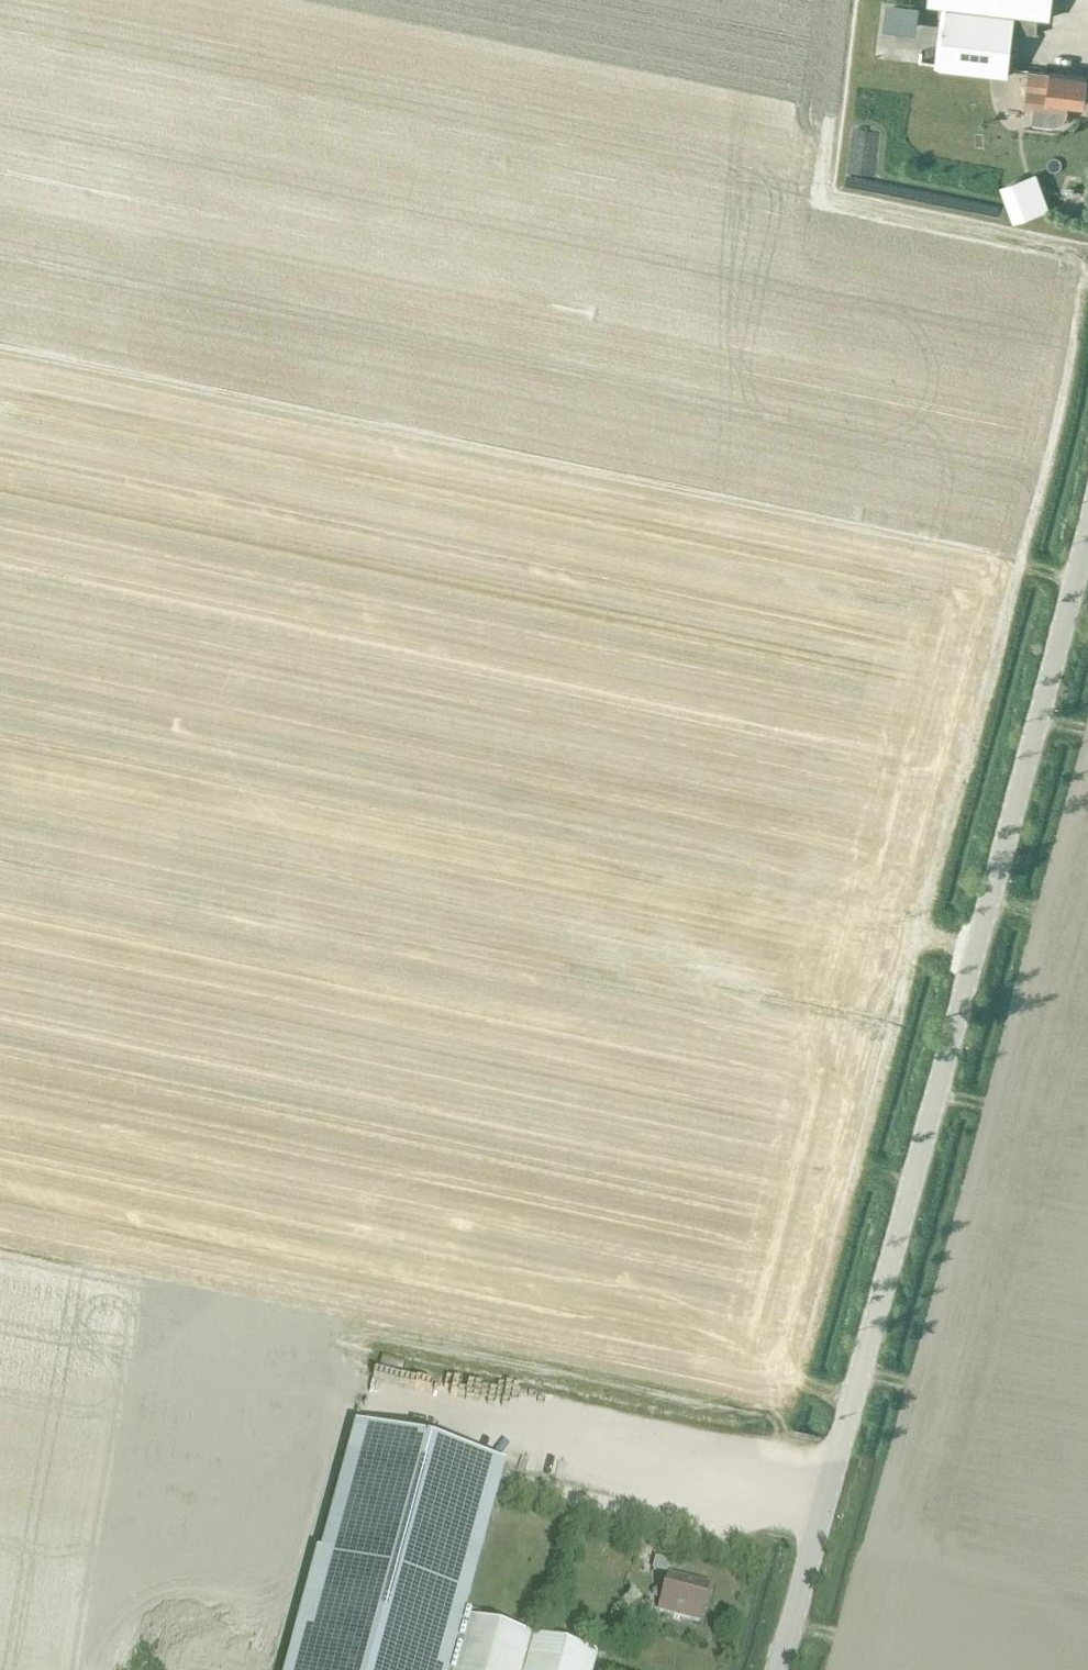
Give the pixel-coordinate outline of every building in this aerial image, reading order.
[(1037,35),(1039,17),(1050,19),(1052,0),(928,0),(928,4),(945,7),(937,68),(1007,76),(1013,32),(1037,35)] [(1087,75),(1051,70),(1051,71),(1030,69),(1026,104),(1035,105),(1033,120),(1054,123),(1059,121),(1063,118),(1066,113),(1067,101),(1084,104),(1087,75)] [(1018,183),(1004,188),(1015,217),(1029,211),(1018,183)] [(567,1387),(566,1398),(590,1399),(590,1389),(567,1387)] [(284,1669),(451,1669),(468,1609),(506,1468),(354,1427),(320,1553),(316,1552),(284,1669)] [(666,1573),(657,1609),(697,1619),(706,1584),(666,1573)] [(451,1669),(592,1669),(596,1655),(532,1638),(488,1626),(491,1615),(468,1609),(451,1669)]
